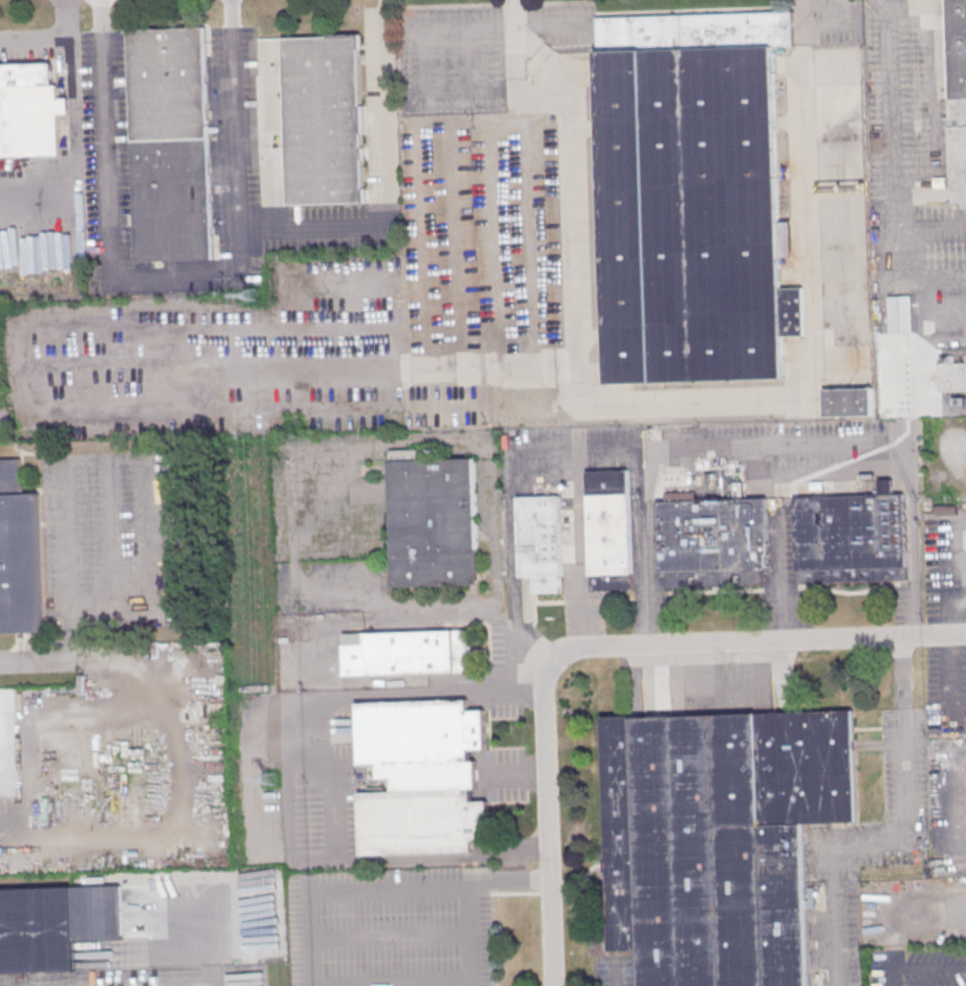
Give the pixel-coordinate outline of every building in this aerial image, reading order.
[(948,99),(945,0),(965,0),(965,203),(951,203),(948,99)] [(595,17),(607,385),(784,379),(782,336),(804,335),(803,286),(780,288),(778,221),(773,46),(793,45),(792,11),(595,17)] [(128,29),(205,26),(214,259),(136,262),(128,29)] [(283,37),(359,35),(364,202),(288,205),(283,37)] [(59,155),(57,85),(52,85),(51,62),(0,64),(0,157),(59,155)] [(912,333),(912,296),(888,296),(889,333),(912,333)] [(938,363),(938,372),(918,373),(918,383),(938,383),(939,391),(965,390),(965,362),(938,363)] [(874,417),(874,388),(824,388),(824,417),(874,417)] [(388,450),(394,587),(478,584),(473,458),(418,459),(418,448),(388,450)] [(44,631),(0,633),(0,460),(20,459),(21,494),(39,493),(44,631)] [(584,471),(627,470),(631,589),(588,591),(584,471)] [(792,497),(904,493),(907,581),(796,584),(792,497)] [(562,592),(560,496),(517,497),(519,577),(531,577),(531,593),(562,592)] [(654,501),(766,497),(769,570),(762,570),(762,585),(694,586),(694,572),(656,574),(654,501)] [(935,515),(955,515),(955,505),(935,505),(935,515)] [(343,633),(343,676),(455,672),(454,630),(343,633)] [(355,702),(467,698),(467,709),(484,709),(485,750),(469,750),(469,761),(477,760),(479,788),(473,789),(473,801),(489,800),(489,840),(474,840),(474,850),(360,855),(359,793),(390,791),(390,779),(376,779),(375,764),(357,765),(355,702)] [(803,824),(808,985),(636,985),(634,951),(608,951),(600,717),(852,709),(856,822),(803,824)] [(77,979),(0,982),(0,895),(74,893),(77,979)]
